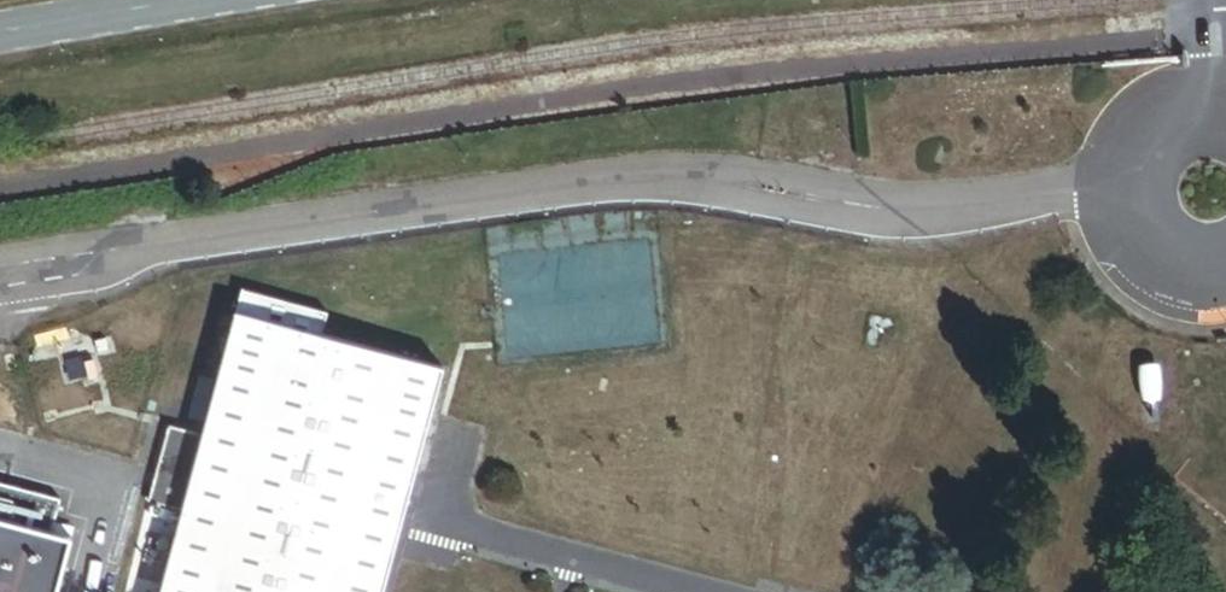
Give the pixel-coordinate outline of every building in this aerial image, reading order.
[(435,366),(233,313),(201,436),(169,427),(149,503),(180,512),(159,591),(376,591),(435,366)] [(65,539),(49,535),(59,500),(0,484),(0,591),(50,591),(65,539)]
